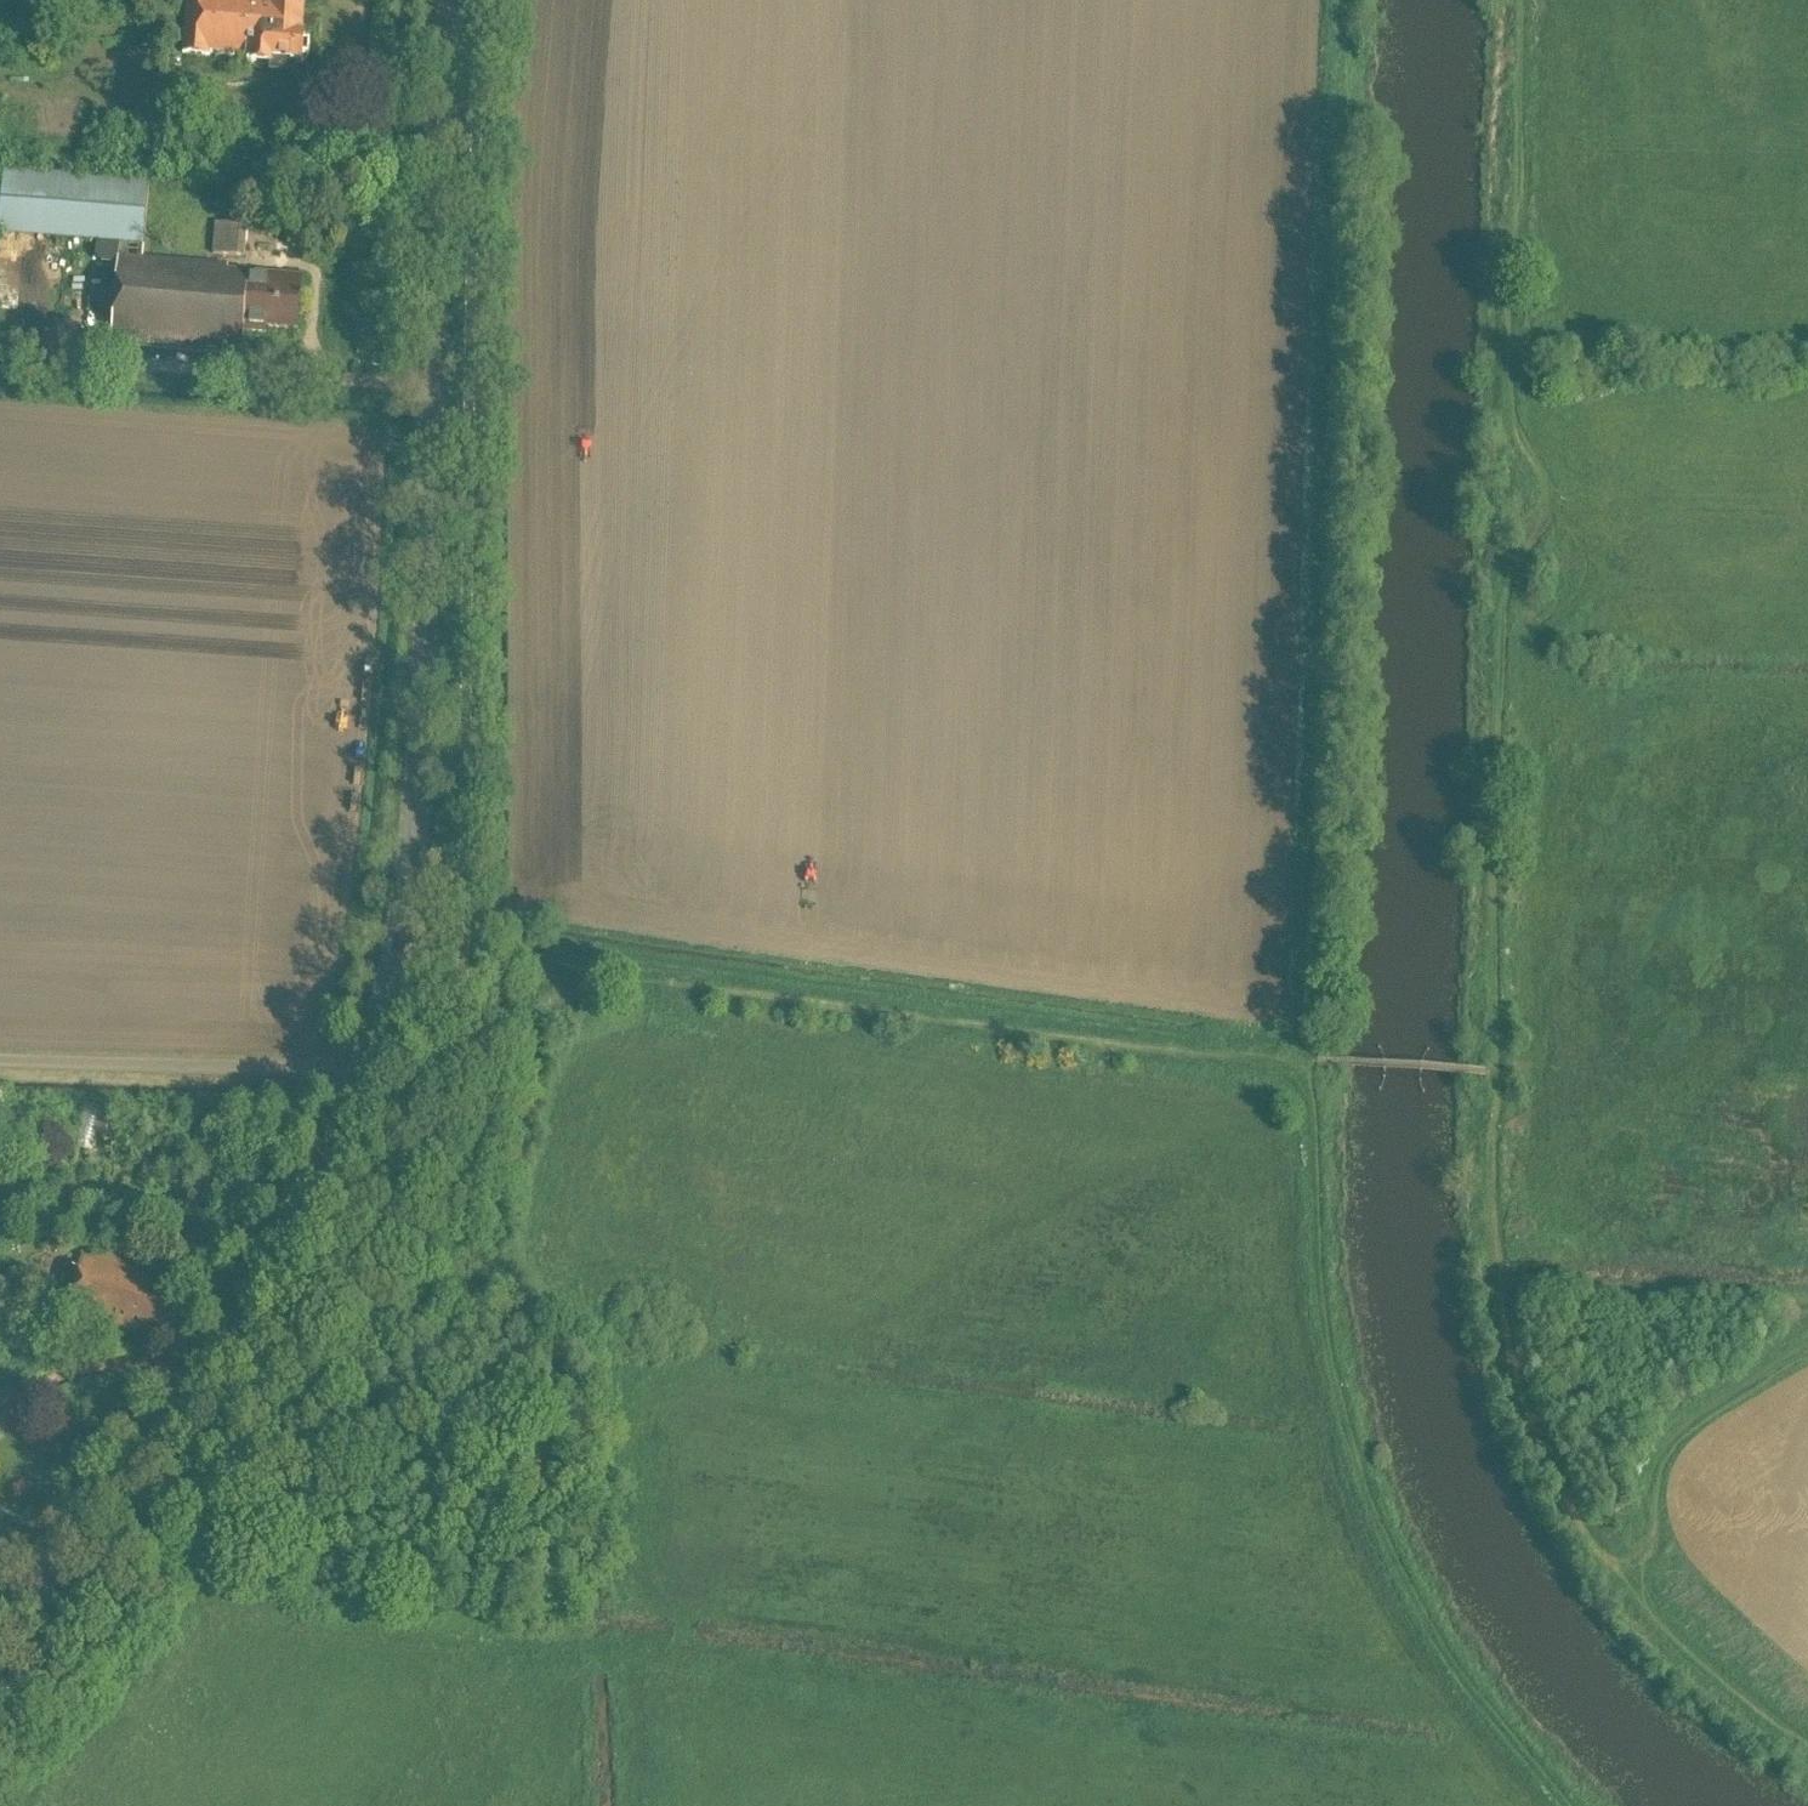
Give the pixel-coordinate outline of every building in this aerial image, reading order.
[(184,59),(209,61),(210,59),(251,62),(251,68),(273,69),(272,76),(294,78),(295,66),(304,67),(308,62),(309,44),(303,41),(305,14),(273,11),(274,3),(235,0),(189,0),(184,59)] [(150,187),(4,175),(0,222),(0,238),(119,247),(111,351),(243,362),(245,337),(267,339),(267,333),(298,335),(302,281),(226,275),(227,269),(144,263),(150,187)] [(213,227),(211,258),(243,261),(245,229),(213,227)] [(522,975),(524,960),(507,958),(505,973),(522,975)] [(93,1147),(99,1119),(90,1117),(84,1145),(93,1147)] [(83,1259),(69,1316),(132,1332),(134,1322),(167,1331),(176,1296),(149,1289),(152,1277),(129,1271),(132,1260),(91,1250),(89,1261),(83,1259)]
